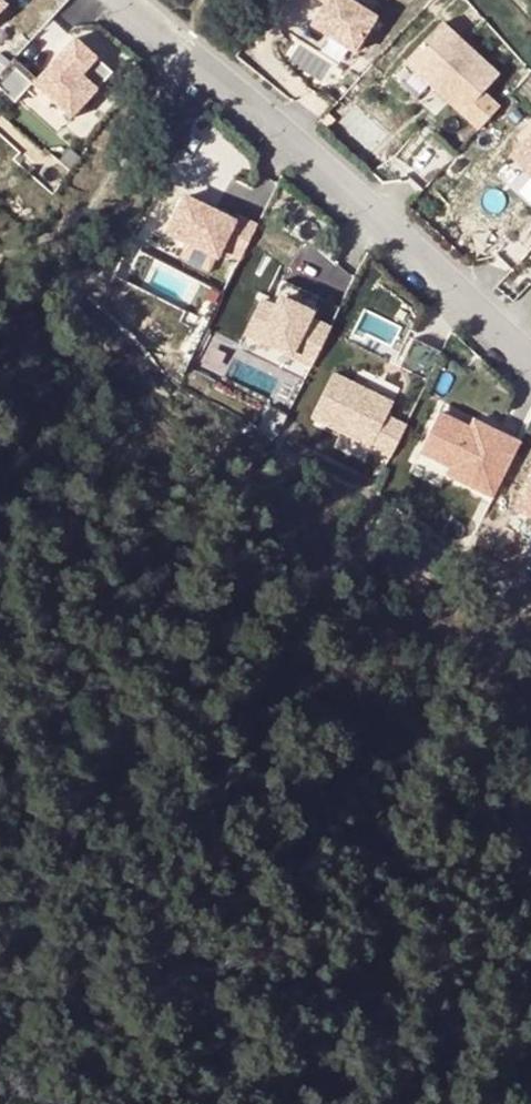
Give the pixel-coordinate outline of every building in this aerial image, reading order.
[(325,2),(311,25),(352,51),(374,16),(348,0),(322,0),(325,2)] [(499,76),(440,21),(404,60),(477,128),(497,106),(483,93),(499,76)] [(45,69),(23,49),(0,73),(0,88),(16,102),(32,84),(70,118),(96,89),(58,55),(45,69)] [(508,155),(530,176),(530,130),(508,155)] [(233,220),(183,196),(166,231),(215,255),(219,247),(240,257),(256,225),(235,215),(233,220)] [(195,299),(203,277),(158,259),(149,281),(195,299)] [(307,318),(318,296),(282,279),(270,304),(259,299),(250,318),(265,325),(259,338),(311,364),(329,328),(307,318)] [(265,325),(250,318),(244,331),(259,338),(265,325)] [(390,378),(349,356),(327,398),(387,431),(403,401),(383,391),(390,378)] [(469,427),(438,412),(419,450),(451,465),(447,473),(494,495),(520,441),(473,420),(469,427)] [(513,506),(530,515),(530,470),(513,506)]
